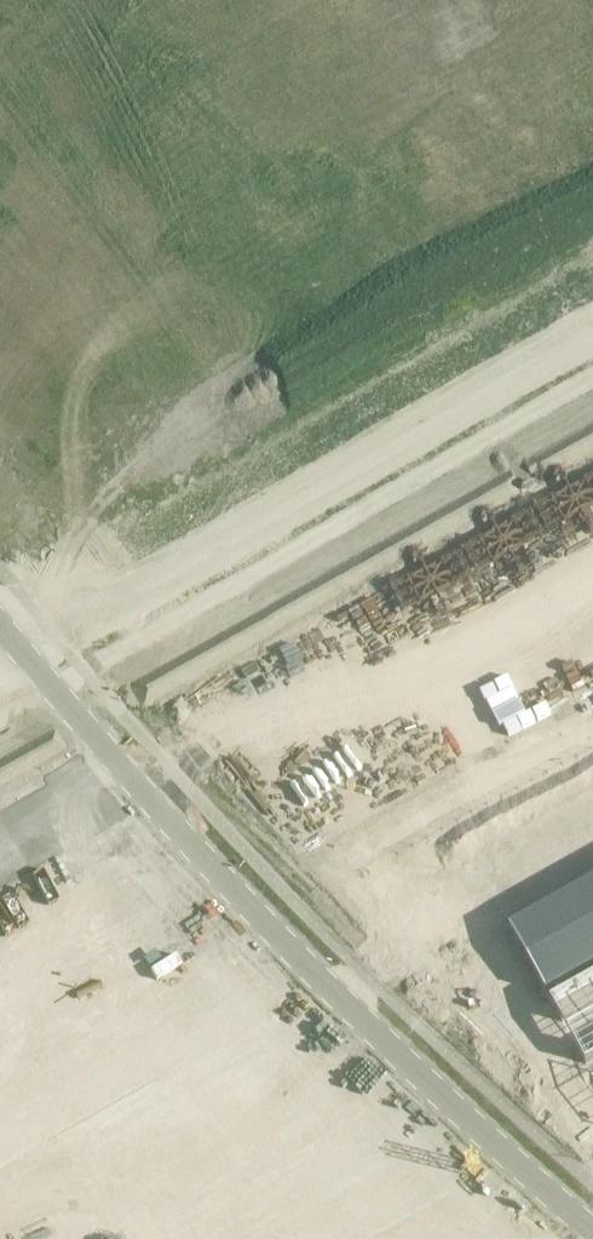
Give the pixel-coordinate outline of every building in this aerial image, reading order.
[(545,993),(592,966),(592,883),(510,930),(545,993)] [(550,1001),(585,1065),(592,1061),(592,977),(550,1001)] [(369,1231),(362,1220),(338,1237),(339,1238),(357,1238),(369,1231)]
